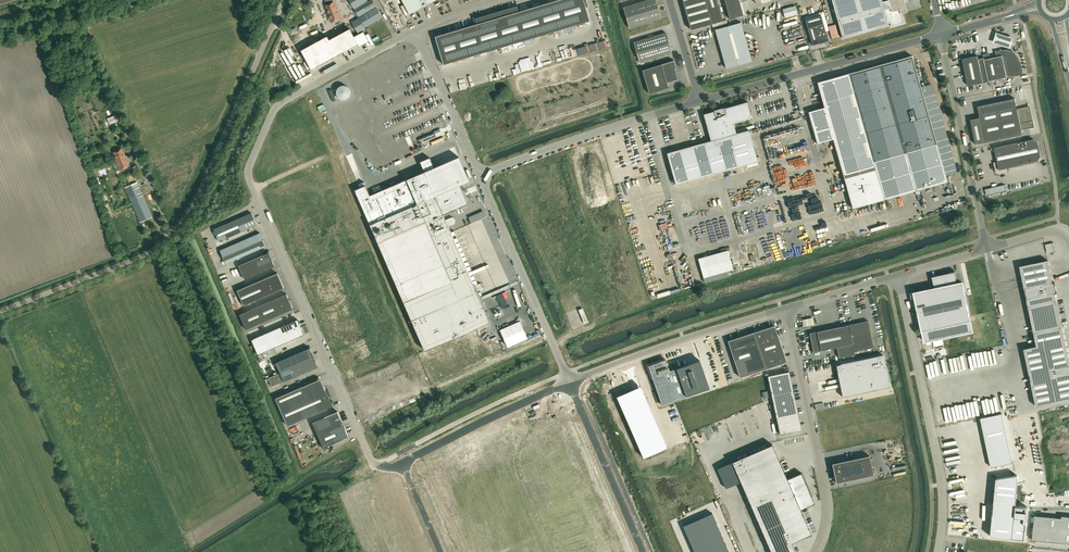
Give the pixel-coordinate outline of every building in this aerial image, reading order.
[(325,1),(327,5),(325,5),(328,13),(331,22),(341,18),(338,9),(337,9),(334,2),(333,2),(332,0),(327,0),(325,1)] [(355,10),(359,17),(376,7),(372,0),(355,10)] [(409,14),(436,0),(402,0),(409,14)] [(435,36),(443,65),(590,21),(583,0),(557,0),(519,11),(517,6),(475,18),(477,24),(435,36)] [(630,28),(661,19),(655,0),(647,0),(623,7),(630,28)] [(691,30),(723,21),(717,0),(683,0),(691,30)] [(729,19),(743,15),(739,0),(724,0),(729,19)] [(842,38),(888,25),(888,23),(890,23),(891,26),(904,23),(901,13),(907,12),(904,0),(832,0),(842,38)] [(377,7),(359,18),(365,27),(382,17),(377,7)] [(827,37),(821,15),(805,20),(812,45),(819,43),(819,44),(820,44),(820,43),(828,41),(827,37),(828,37),(828,36),(827,37)] [(365,28),(359,18),(351,22),(358,33),(365,28)] [(337,33),(349,28),(347,23),(335,28),(337,33)] [(741,23),(715,30),(726,68),(751,61),(741,23)] [(327,36),(301,50),(311,69),(337,55),(338,56),(343,53),(343,52),(358,44),(354,37),(350,28),(329,40),(327,36)] [(363,31),(354,37),(358,44),(359,46),(369,41),(363,31)] [(1013,36),(995,31),(992,42),(1010,47),(1013,36)] [(665,32),(634,42),(640,63),(672,54),(665,32)] [(995,57),(990,58),(989,54),(988,53),(984,54),(983,55),(984,58),(978,59),(977,55),(962,59),(968,86),(988,81),(1023,74),(1021,63),(1019,58),(1015,53),(1010,51),(1005,50),(995,51),(996,56),(995,56),(995,57)] [(824,107),(808,112),(817,144),(833,139),(852,208),(884,199),(947,182),(937,144),(912,56),(849,73),(817,82),(824,107)] [(661,64),(642,70),(649,93),(668,88),(667,83),(678,79),(675,69),(676,68),(674,60),(661,64)] [(328,91),(333,102),(336,100),(331,89),(328,91)] [(1015,98),(977,106),(980,117),(970,119),(976,144),(1023,135),(1022,130),(1034,127),(1033,120),(1031,121),(1029,107),(1017,110),(1015,98)] [(752,118),(748,102),(703,114),(711,141),(667,153),(676,185),(758,162),(749,130),(736,134),(733,123),(752,118)] [(1033,139),(994,147),(997,161),(993,162),(996,173),(997,174),(1008,172),(1007,168),(1038,161),(1041,157),(1038,142),(1033,139)] [(117,160),(116,160),(120,170),(131,165),(127,156),(125,156),(122,149),(114,153),(117,160)] [(105,168),(99,170),(102,177),(107,175),(105,168)] [(137,182),(125,187),(141,222),(152,217),(137,182)] [(435,196),(370,224),(425,350),(438,381),(503,353),(490,322),(448,226),(455,223),(454,223),(455,221),(449,218),(446,220),(443,214),(468,204),(460,185),(435,196)] [(985,189),(987,195),(1006,191),(1005,185),(985,189)] [(690,197),(683,200),(688,213),(694,210),(690,197)] [(219,241),(256,225),(251,213),(214,229),(219,241)] [(809,226),(782,230),(786,256),(799,255),(798,253),(812,251),(809,226)] [(258,250),(266,246),(263,239),(263,240),(260,233),(220,250),(226,264),(258,250)] [(492,238),(490,241),(503,254),(505,251),(492,238)] [(1053,243),(1045,245),(1047,253),(1055,251),(1053,243)] [(721,252),(698,259),(704,277),(733,269),(728,250),(727,248),(720,250),(721,252)] [(239,265),(245,279),(275,266),(268,252),(239,265)] [(1020,266),(1027,299),(1037,346),(1024,349),(1028,367),(1034,394),(1036,407),(1054,403),(1062,401),(1068,400),(1068,360),(1055,293),(1057,293),(1055,282),(1053,283),(1048,260),(1020,266)] [(948,273),(948,274),(933,277),(935,288),(914,292),(925,342),(973,332),(962,282),(957,283),(956,279),(957,279),(956,271),(948,273)] [(277,273),(237,290),(244,306),(284,288),(277,273)] [(239,314),(246,330),(293,309),(286,294),(239,314)] [(585,324),(588,322),(583,309),(579,310),(585,324)] [(813,315),(802,317),(804,325),(814,323),(813,315)] [(297,319),(251,339),(258,354),(304,334),(297,319)] [(818,339),(811,340),(813,352),(837,347),(839,358),(855,354),(854,351),(874,347),(868,321),(858,323),(858,322),(855,323),(849,325),(849,324),(841,326),(817,331),(818,339)] [(781,364),(787,362),(783,351),(782,348),(778,336),(775,325),(754,332),(749,334),(728,341),(729,346),(740,377),(781,363),(781,364)] [(312,353),(310,348),(276,363),(280,373),(268,378),(271,386),(284,381),(284,382),(318,367),(316,362),(312,353)] [(843,397),(890,387),(883,355),(836,365),(843,397)] [(648,365),(662,405),(686,396),(676,368),(669,371),(665,359),(648,365)] [(802,430),(789,371),(768,376),(780,434),(802,430)] [(641,385),(617,396),(643,457),(667,447),(641,385)] [(304,395),(301,387),(275,398),(287,426),(333,406),(326,391),(324,386),(304,395)] [(312,422),(324,449),(329,447),(329,445),(348,436),(338,411),(312,422)] [(1004,423),(983,427),(986,442),(1008,438),(1004,423)] [(732,462),(771,551),(796,551),(792,543),(811,534),(801,509),(809,506),(813,504),(812,498),(812,497),(801,473),(787,479),(772,444),(732,462)] [(869,455),(832,463),(836,483),(873,475),(869,455)] [(996,479),(991,536),(1024,540),(1028,507),(1016,506),(1018,481),(1017,475),(996,479)] [(683,526),(694,551),(729,551),(712,513),(683,526)] [(1032,540),(1068,543),(1068,516),(1062,516),(1061,518),(1056,517),(1034,515),(1032,540)]
